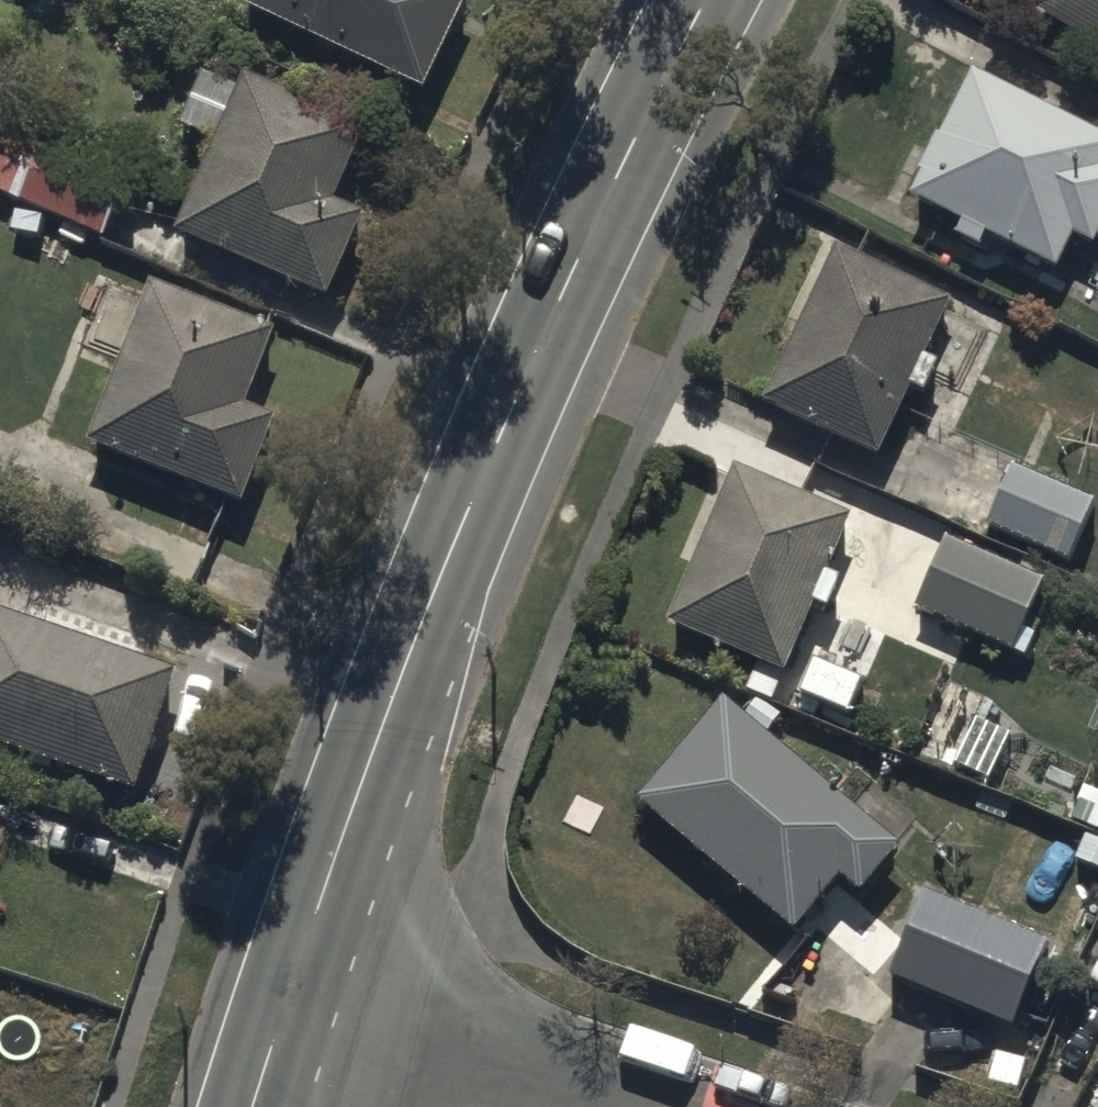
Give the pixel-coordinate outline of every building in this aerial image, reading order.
[(247,3),(430,91),(474,0),(247,0),(246,2),(247,3)] [(1031,11),(1097,46),(1097,0),(1037,0),(1031,11)] [(970,69),(909,195),(962,221),(956,233),(981,246),(986,234),(1058,269),(1076,233),(1096,243),(1097,239),(1097,132),(970,69)] [(220,141),(182,231),(335,295),(369,213),(343,202),(375,124),(249,71),(243,86),(206,71),(183,126),(220,141)] [(109,238),(134,179),(37,138),(27,161),(0,150),(0,192),(109,238)] [(951,297),(834,243),(761,400),(879,455),(893,425),(912,434),(922,412),(905,404),(913,387),(923,392),(937,362),(924,356),(951,297)] [(281,336),(159,283),(91,442),(246,508),(284,420),(251,406),(281,336)] [(852,515),(734,465),(666,623),(757,662),(745,689),(773,701),(814,604),(828,610),(842,578),(828,571),(852,515)] [(1013,465),(986,525),(1069,561),(1095,500),(1013,465)] [(946,536),(914,607),(1012,650),(1044,579),(946,536)] [(143,792),(185,672),(0,608),(0,742),(143,792)] [(724,694),(636,800),(793,932),(840,876),(861,893),(902,844),(768,732),(781,717),(753,694),(741,708),(724,694)] [(1011,1020),(1045,937),(922,886),(887,969),(1011,1020)]
